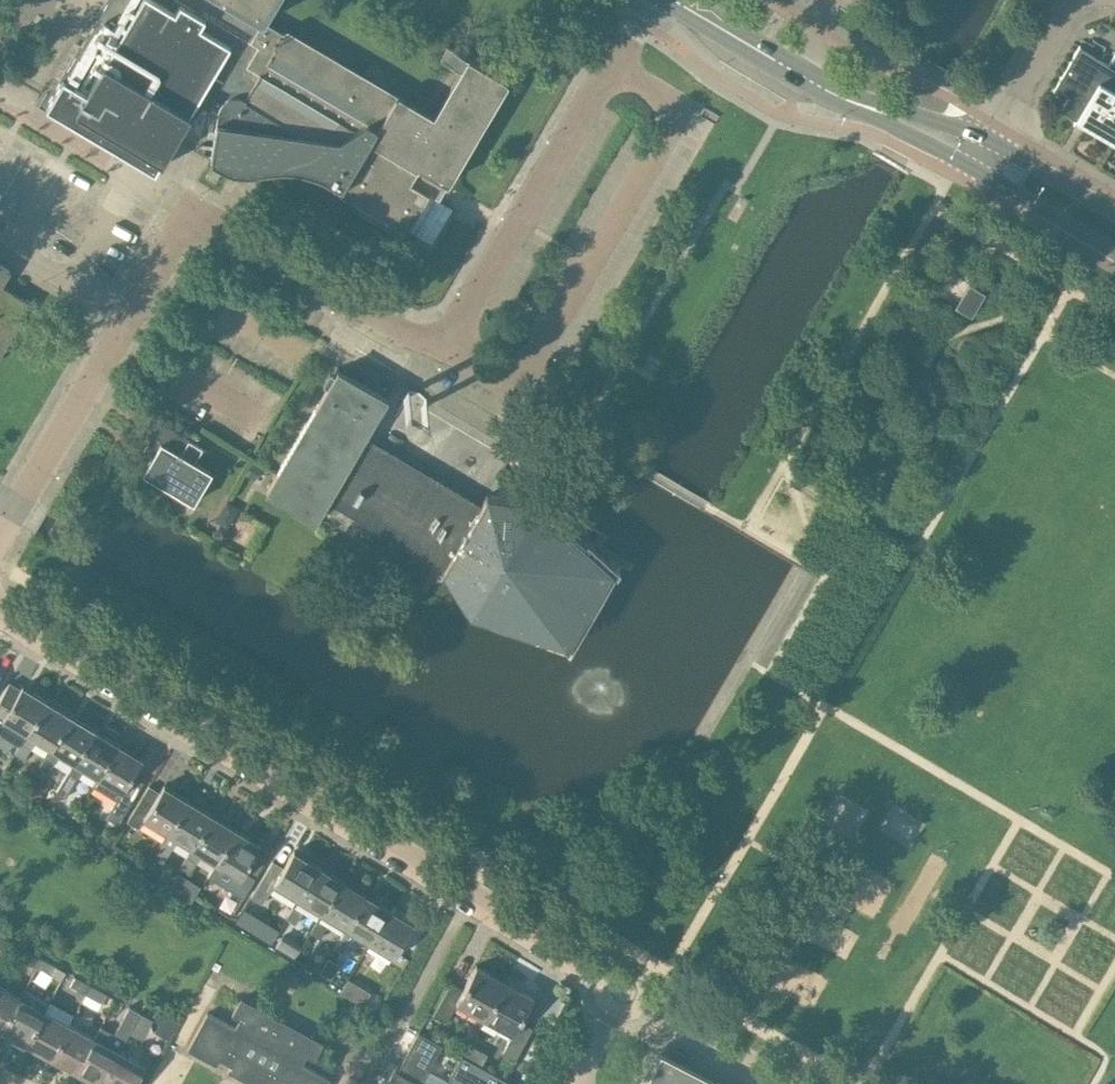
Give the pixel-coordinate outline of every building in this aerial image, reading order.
[(46,105),(154,169),(211,73),(229,43),(157,0),(108,0),(46,105)] [(229,43),(211,73),(222,79),(211,159),(221,165),(227,168),(229,169),(234,170),(242,171),(251,171),(258,170),(266,168),(274,167),(333,201),(340,189),(407,229),(429,192),(419,187),(428,171),(446,182),(507,78),(447,43),(440,56),(462,69),(434,117),(284,29),(283,31),(264,20),(275,0),(157,0),(229,43)] [(1053,89),(1054,90),(1055,88),(1069,96),(1061,109),(1059,108),(1058,109),(1076,119),(1114,141),(1114,138),(1114,52),(1108,64),(1079,47),(1080,45),(1079,44),(1053,89)] [(31,302),(2,285),(10,270),(0,264),(0,354),(31,302)] [(933,292),(971,315),(984,292),(970,283),(961,278),(946,269),(933,292)] [(470,609),(567,642),(611,567),(559,520),(536,498),(487,494),(480,504),(426,471),(429,466),(404,451),(401,456),(364,435),(386,398),(338,369),(266,489),(315,519),(328,497),(444,566),(443,568),(470,609)] [(143,472),(193,501),(211,471),(195,461),(203,447),(160,421),(144,449),(153,454),(143,472)] [(47,699),(23,684),(12,701),(1,694),(0,697),(0,722),(2,718),(26,732),(47,699)] [(50,747),(71,713),(47,699),(26,732),(14,751),(24,757),(36,738),(50,747)] [(74,762),(95,728),(71,713),(50,747),(38,766),(48,772),(60,753),(74,762)] [(84,767),(98,776),(118,742),(95,728),(74,762),(62,781),(72,786),(84,767)] [(110,810),(122,817),(143,781),(133,774),(143,757),(118,742),(98,776),(93,784),(117,799),(110,810)] [(33,777),(24,791),(38,800),(46,786),(33,777)] [(168,832),(189,798),(164,784),(160,791),(149,784),(127,820),(139,827),(144,818),(168,832)] [(192,847),(212,813),(189,798),(168,832),(156,851),(166,857),(177,838),(191,847),(192,847)] [(201,853),(216,861),(236,827),(212,813),(192,847),(191,847),(180,866),(190,872),(201,853)] [(231,889),(243,896),(267,856),(256,849),(261,842),(236,827),(216,861),(239,875),(231,889)] [(274,883),(298,898),(319,864),(294,849),(284,866),(273,860),(251,896),(262,902),(274,883)] [(298,898),(322,912),(342,878),(319,864),(298,898)] [(322,912),(346,927),(366,893),(342,878),(322,912)] [(346,927),(369,941),(390,907),(366,893),(346,927)] [(286,917),(296,923),(302,912),(293,906),(286,917)] [(369,941),(394,956),(414,922),(390,907),(369,941)] [(310,931),(320,937),(326,926),(316,920),(310,931)] [(334,946),(343,952),(350,941),(340,935),(334,946)] [(20,957),(36,966),(41,957),(25,949),(20,957)] [(357,960),(367,966),(374,955),(364,949),(357,960)] [(36,966),(53,975),(57,966),(41,957),(36,966)] [(457,1001),(485,1017),(505,980),(476,964),(463,989),(451,982),(433,1014),(446,1021),(457,1001)] [(69,984),(86,993),(90,984),(74,975),(69,984)] [(503,1052),(515,1059),(533,1027),(520,1020),(534,995),(505,980),(485,1017),(513,1032),(503,1052)] [(86,993),(102,1002),(107,993),(90,984),(86,993)] [(2,1030),(20,996),(0,986),(0,1029),(2,1030)] [(26,1043),(45,1010),(49,1002),(24,989),(20,996),(2,1030),(26,1043)] [(330,1078),(301,1062),(306,1053),(314,1058),(323,1041),(241,997),(232,1013),(240,1017),(235,1026),(207,1011),(187,1048),(216,1063),(219,1057),(231,1063),(228,1070),(254,1083),(257,1083),(260,1079),(269,1083),(326,1083),(330,1078)] [(119,1011),(135,1020),(140,1011),(124,1002),(119,1011)] [(26,1043),(51,1056),(69,1023),(45,1010),(26,1043)] [(51,1056),(76,1070),(94,1037),(69,1023),(51,1056)] [(389,1083),(424,1083),(420,1082),(425,1073),(424,1073),(434,1053),(436,1054),(442,1043),(418,1030),(389,1083)] [(76,1070),(101,1083),(119,1050),(94,1037),(76,1070)] [(102,1083),(133,1083),(144,1064),(119,1050),(101,1083),(102,1083)] [(461,1054),(447,1080),(455,1083),(516,1083),(461,1054)] [(639,1083),(723,1083),(666,1054),(653,1058),(639,1083)]
